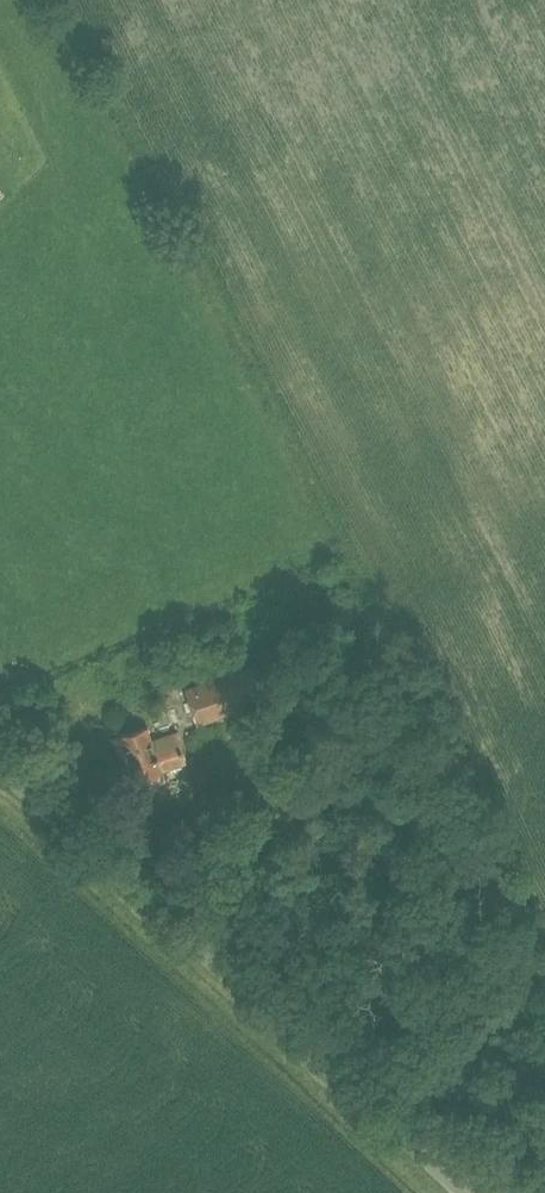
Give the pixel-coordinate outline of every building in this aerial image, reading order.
[(216,714),(261,698),(251,670),(206,686),(216,714)] [(144,779),(145,785),(165,779),(162,771),(188,762),(179,732),(154,740),(149,726),(114,737),(124,772),(134,769),(137,781),(144,779)]
